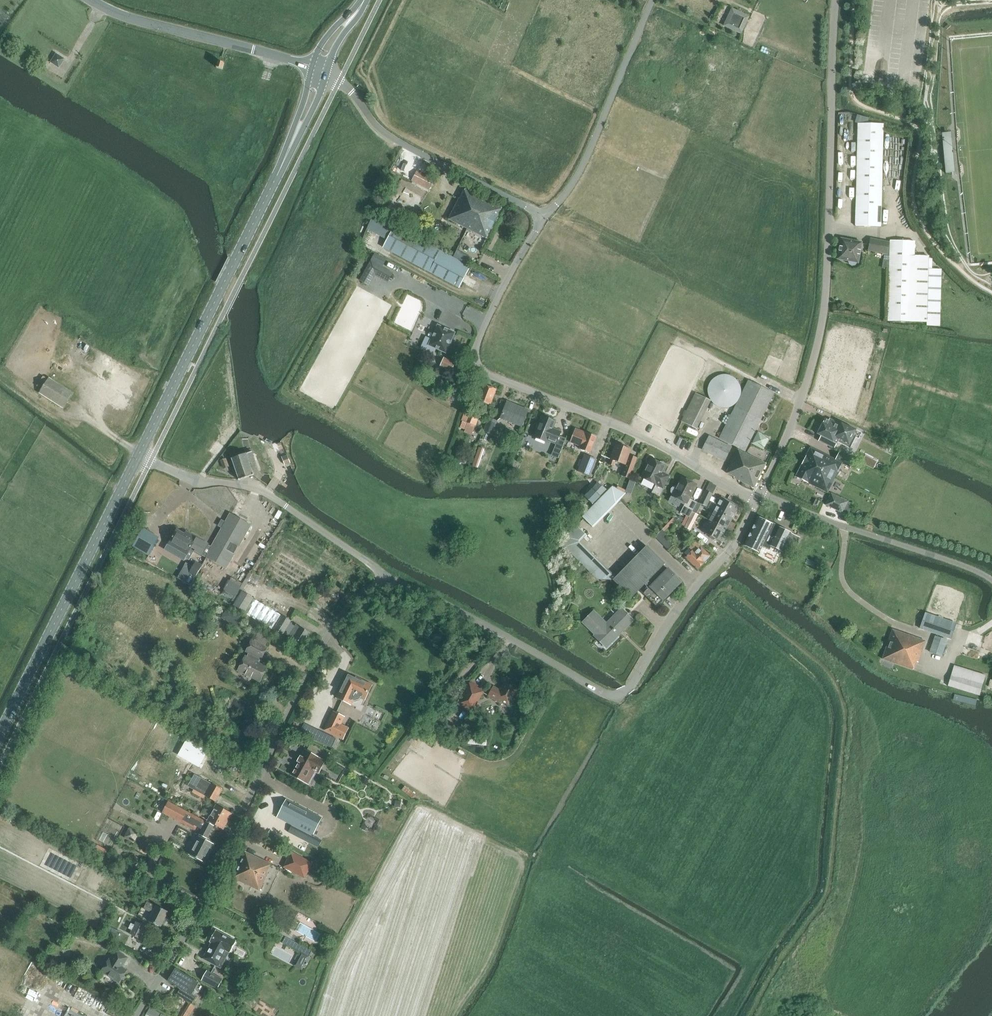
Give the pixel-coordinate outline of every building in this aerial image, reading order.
[(741,32),(747,13),(730,7),(724,26),(741,32)] [(65,59),(56,54),(51,62),(59,68),(65,59)] [(880,226),(883,125),(857,123),(855,225),(880,226)] [(951,132),(942,133),(946,173),(956,172),(951,132)] [(429,189),(434,179),(416,170),(411,180),(429,189)] [(458,198),(448,219),(486,238),(501,208),(465,190),(460,198),(458,198)] [(459,287),(470,266),(394,225),(383,246),(459,287)] [(869,245),(868,250),(885,253),(886,253),(888,242),(870,238),(869,245)] [(837,258),(858,262),(862,243),(841,239),(837,258)] [(885,253),(882,268),(889,269),(888,321),(912,322),(926,322),(926,325),(939,326),(941,268),(928,268),(928,256),(915,256),(915,242),(889,240),(889,242),(888,242),(886,253),(885,253)] [(367,284),(374,272),(388,280),(392,273),(382,267),(386,260),(374,254),(371,261),(367,268),(360,280),(367,284)] [(426,336),(420,348),(433,354),(436,348),(446,352),(455,332),(438,324),(431,338),(426,336)] [(455,362),(444,357),(440,365),(451,370),(455,362)] [(64,407),(72,394),(48,379),(40,392),(64,407)] [(745,452),(774,393),(748,380),(719,438),(745,452)] [(478,400),(477,403),(479,404),(477,408),(480,409),(480,411),(487,413),(490,405),(496,390),(483,385),(478,400)] [(697,429),(711,401),(695,393),(681,421),(697,429)] [(507,401),(500,419),(521,427),(528,410),(507,401)] [(460,427),(465,429),(468,422),(476,425),(479,416),(465,411),(462,420),(463,420),(460,427)] [(555,422),(542,416),(534,437),(547,443),(548,441),(556,444),(561,432),(553,428),(555,422)] [(819,439),(833,446),(837,439),(848,444),(856,428),(845,423),(842,426),(826,417),(817,434),(821,436),(819,439)] [(491,435),(497,421),(488,418),(483,431),(491,435)] [(582,431),(575,428),(570,442),(581,446),(580,449),(590,453),(597,437),(587,433),(586,434),(582,432),(582,431)] [(764,449),(769,438),(758,432),(752,443),(764,449)] [(724,461),(731,446),(709,435),(702,450),(724,461)] [(631,450),(616,444),(610,459),(624,464),(620,475),(630,479),(637,458),(629,455),(631,450)] [(816,467),(835,477),(842,464),(850,468),(854,461),(839,453),(835,460),(810,447),(806,456),(818,462),(816,467)] [(734,477),(734,478),(754,488),(766,464),(738,450),(726,473),(734,477)] [(245,454),(231,458),(238,480),(253,475),(249,463),(255,461),(252,452),(245,454)] [(598,459),(584,454),(577,471),(591,476),(598,459)] [(287,455),(282,457),(281,457),(284,465),(290,462),(287,455)] [(806,456),(795,477),(828,492),(835,477),(816,467),(818,462),(806,456)] [(656,485),(652,493),(659,496),(670,476),(663,472),(666,466),(651,458),(641,477),(656,485)] [(229,468),(225,459),(221,460),(224,470),(229,468)] [(682,477),(672,496),(685,503),(680,513),(689,517),(692,511),(694,506),(697,502),(690,499),(697,485),(682,477)] [(592,487),(584,495),(592,503),(600,495),(592,487)] [(583,519),(591,527),(626,493),(624,492),(615,488),(614,488),(583,519)] [(705,490),(699,503),(706,506),(709,500),(710,498),(712,493),(706,490),(705,490)] [(847,502),(831,494),(826,505),(842,513),(847,502)] [(714,510),(731,520),(738,508),(720,499),(719,500),(716,499),(714,503),(717,504),(714,510)] [(697,502),(694,506),(692,511),(693,512),(696,514),(701,504),(697,502)] [(731,519),(731,520),(714,510),(709,520),(726,529),(731,519)] [(693,512),(685,527),(690,530),(698,515),(696,514),(693,512)] [(230,514),(212,547),(206,557),(225,568),(250,525),(230,514)] [(785,544),(791,547),(796,536),(791,533),(758,517),(744,545),(759,552),(762,545),(768,548),(770,545),(782,551),(785,544)] [(703,532),(720,541),(726,529),(709,520),(703,532)] [(662,600),(663,601),(682,582),(668,568),(665,570),(662,566),(664,563),(646,546),(614,579),(578,542),(578,540),(585,534),(576,526),(565,537),(564,547),(597,579),(613,580),(631,598),(644,584),(648,588),(643,593),(657,606),(662,600)] [(150,555),(160,536),(143,527),(133,547),(150,555)] [(655,536),(668,549),(672,545),(663,537),(666,534),(661,529),(655,536)] [(176,531),(169,544),(186,553),(195,538),(188,534),(187,536),(176,531)] [(212,547),(195,538),(186,553),(191,556),(194,551),(206,557),(212,547)] [(685,557),(698,569),(710,556),(695,542),(689,548),(692,550),(685,557)] [(196,561),(189,572),(195,576),(202,565),(196,561)] [(234,601),(241,586),(229,581),(222,596),(234,601)] [(253,598),(242,592),(234,605),(245,612),(253,598)] [(623,598),(616,605),(619,608),(626,601),(623,598)] [(246,619),(228,608),(222,618),(240,629),(246,619)] [(616,634),(617,636),(633,620),(620,608),(606,623),(594,611),(583,622),(596,635),(595,636),(605,646),(616,634)] [(176,611),(174,615),(180,619),(183,615),(176,611)] [(925,613),(920,628),(951,639),(956,623),(925,613)] [(290,635),(289,636),(302,644),(309,632),(296,624),(295,627),(289,624),(291,621),(282,616),(274,630),(282,635),(284,632),(290,635)] [(892,629),(889,640),(882,659),(883,659),(883,661),(889,663),(889,661),(913,669),(915,661),(918,662),(925,641),(892,629)] [(941,656),(947,641),(935,636),(929,652),(941,656)] [(246,657),(244,656),(237,671),(259,682),(267,667),(258,662),(260,659),(261,659),(267,648),(252,640),(246,651),(248,652),(246,657)] [(954,665),(948,686),(979,695),(985,675),(954,665)] [(344,682),(336,698),(350,704),(352,700),(355,700),(359,699),(361,697),(365,699),(371,685),(356,678),(355,679),(352,677),(352,676),(346,678),(347,679),(345,683),(344,682)] [(478,686),(470,681),(457,704),(472,713),(483,693),(476,689),(478,686)] [(501,690),(493,686),(488,696),(500,703),(500,702),(508,706),(517,689),(505,683),(501,690)] [(171,705),(162,701),(159,707),(167,712),(171,705)] [(333,712),(331,717),(324,730),(343,739),(348,728),(340,725),(344,717),(333,712)] [(318,741),(333,748),(337,737),(323,731),(318,741)] [(304,750),(294,769),(291,774),(304,782),(311,770),(318,773),(324,761),(304,750)] [(188,787),(215,801),(221,790),(194,775),(188,787)] [(276,817),(312,836),(322,818),(286,799),(276,817)] [(213,826),(168,802),(162,813),(195,830),(196,827),(202,830),(200,835),(201,836),(200,837),(199,836),(189,854),(204,862),(213,844),(204,840),(205,838),(207,838),(213,826)] [(231,814),(216,806),(208,821),(223,829),(231,814)] [(124,836),(133,843),(140,835),(131,828),(124,836)] [(321,864),(314,860),(313,863),(290,851),(285,858),(288,859),(283,867),(304,878),(306,875),(309,870),(313,872),(316,874),(318,870),(321,864)] [(245,852),(233,878),(260,891),(269,872),(267,871),(270,864),(245,852)] [(324,864),(321,869),(330,873),(332,869),(324,864)] [(152,913),(148,921),(160,927),(168,911),(155,905),(155,906),(146,902),(143,909),(152,913)] [(131,923),(128,928),(131,930),(130,934),(139,938),(140,939),(146,926),(136,921),(134,924),(131,923)] [(278,932),(291,939),(293,933),(281,927),(278,932)] [(119,938),(121,933),(111,928),(108,933),(119,938)] [(209,942),(211,943),(203,959),(221,968),(229,952),(230,952),(236,941),(215,930),(209,942)] [(291,940),(285,937),(282,942),(289,945),(291,940)] [(296,963),(305,968),(311,958),(309,957),(312,951),(305,948),(296,963)] [(109,959),(101,971),(118,982),(126,970),(122,967),(128,958),(116,950),(110,960),(109,959)] [(193,980),(175,969),(168,981),(180,988),(176,995),(192,1004),(196,996),(191,993),(198,981),(194,979),(193,980)] [(207,971),(201,980),(217,989),(222,979),(207,971)] [(195,1006),(189,1003),(181,1015),(189,1015),(195,1006)]
